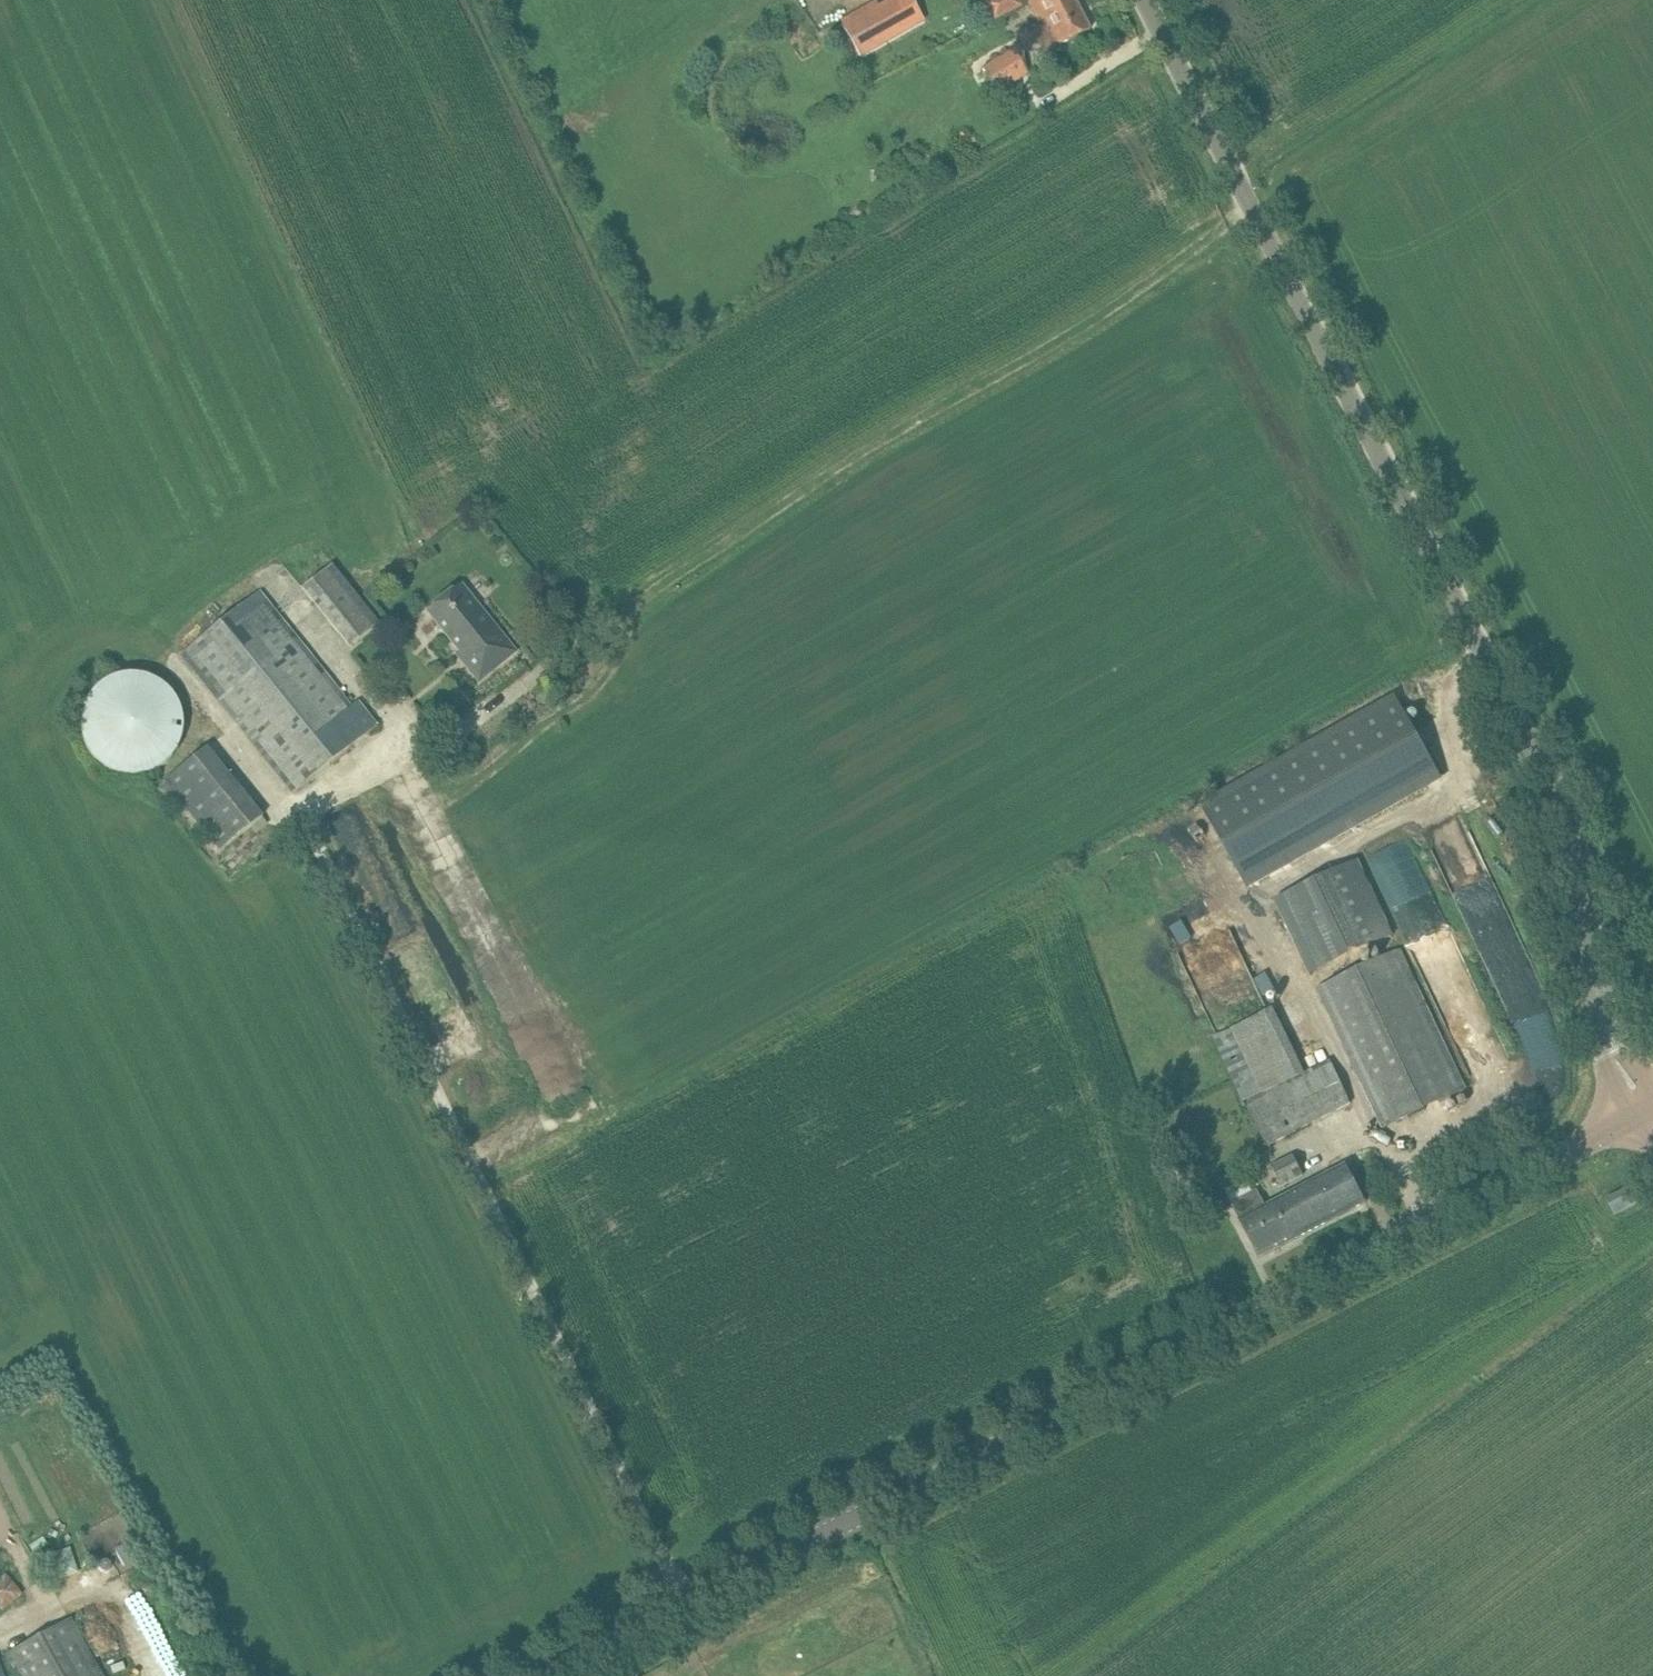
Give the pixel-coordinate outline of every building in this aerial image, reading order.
[(846,26),(863,57),(925,22),(913,0),(891,0),(846,26)] [(1028,2),(1033,0),(994,0),(987,4),(995,20),(1028,2)] [(1070,40),(1090,29),(1075,0),(1033,0),(1028,2),(1041,27),(1033,31),(1045,53),(1070,40)] [(999,92),(1012,84),(1029,74),(1016,53),(986,70),(999,92)] [(378,622),(331,564),(301,590),(349,647),(360,638),(361,640),(375,629),(373,627),(378,622)] [(478,684),(516,652),(461,583),(426,614),(459,654),(455,657),(478,684)] [(182,653),(280,774),(294,792),(377,725),(363,708),(357,701),(350,707),(257,592),(182,653)] [(151,780),(166,770),(176,755),(181,738),(180,721),(174,706),(163,693),(149,684),(132,680),(116,682),(100,689),(88,700),(79,714),(76,731),(78,748),(86,764),(100,777),(116,784),(134,785),(151,780)] [(1395,693),(1203,801),(1250,885),(1442,777),(1395,693)] [(262,817),(248,800),(206,747),(164,781),(221,851),(262,817)] [(1403,840),(1367,856),(1468,1079),(1507,1058),(1403,840)] [(1458,845),(1441,845),(1442,876),(1458,876),(1458,845)] [(1354,865),(1276,904),(1314,981),(1392,943),(1354,865)] [(1317,989),(1383,1128),(1466,1089),(1400,950),(1317,989)] [(1215,1036),(1268,1146),(1349,1107),(1328,1063),(1304,1073),(1272,1008),(1230,1028),(1215,1036)] [(1272,1169),(1283,1187),(1302,1176),(1291,1158),(1272,1169)] [(1232,1206),(1248,1238),(1259,1258),(1366,1202),(1348,1168),(1266,1211),(1257,1193),(1232,1206)] [(1633,1186),(1607,1199),(1615,1215),(1641,1201),(1633,1186)] [(55,1579),(83,1570),(74,1544),(46,1553),(55,1579)] [(22,1596),(6,1574),(0,1579),(0,1611),(1,1612),(22,1596)] [(70,1618),(8,1653),(21,1675),(102,1675),(70,1618)]
